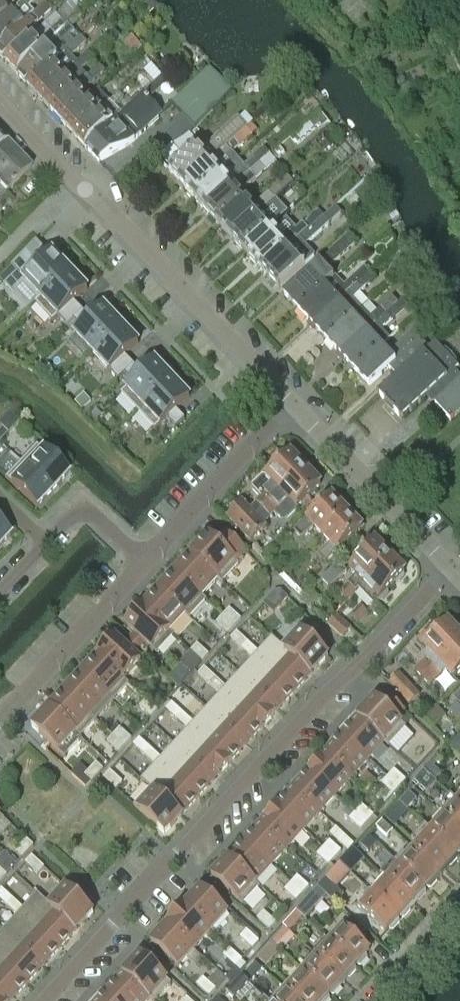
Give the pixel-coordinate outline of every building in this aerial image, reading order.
[(35,12),(30,7),(38,0),(25,0),(0,24),(0,46),(35,12)] [(9,11),(3,4),(7,0),(0,0),(0,20),(9,11)] [(66,6),(73,13),(87,0),(72,0),(66,6)] [(0,46),(0,56),(6,62),(32,38),(27,33),(37,24),(52,9),(45,3),(35,13),(35,12),(0,46)] [(32,38),(6,62),(17,74),(67,26),(66,26),(56,15),(32,38)] [(68,25),(66,26),(67,26),(17,74),(29,87),(81,38),(80,38),(68,25)] [(115,30),(109,36),(114,42),(120,36),(115,30)] [(80,38),(81,38),(29,87),(40,99),(78,64),(78,63),(72,57),(87,44),(81,37),(80,38)] [(88,54),(78,63),(78,64),(40,99),(52,111),(88,78),(88,77),(82,71),(94,60),(88,54)] [(88,78),(52,111),(63,123),(88,100),(88,99),(82,93),(93,83),(94,84),(107,72),(100,66),(88,77),(88,78)] [(233,92),(211,69),(173,106),(182,115),(152,142),(161,152),(192,134),(196,130),(194,129),(233,92)] [(98,89),(88,99),(88,100),(63,123),(75,136),(111,102),(98,89)] [(114,122),(86,148),(100,162),(128,146),(134,141),(135,142),(141,136),(164,115),(150,100),(151,99),(144,91),(121,113),(121,114),(113,121),(114,122)] [(120,94),(111,102),(116,108),(125,99),(120,94)] [(111,102),(75,136),(86,148),(114,122),(113,121),(121,114),(121,113),(116,108),(111,102)] [(318,110),(290,136),(298,145),(320,125),(323,128),(329,122),(318,110)] [(182,186),(247,127),(239,118),(202,152),(197,147),(169,172),(182,186)] [(247,127),(182,186),(194,199),(238,160),(233,154),(254,135),(247,127)] [(0,148),(0,173),(19,155),(6,142),(0,148)] [(256,180),(285,153),(279,146),(271,154),(264,160),(250,173),(256,180)] [(172,147),(160,158),(169,168),(181,157),(172,147)] [(238,160),(194,199),(207,212),(250,173),(264,160),(258,153),(244,166),(238,160)] [(0,173),(0,200),(31,169),(19,155),(0,173)] [(241,194),(256,180),(250,173),(207,212),(219,225),(246,200),(241,194)] [(288,177),(269,193),(275,199),(275,200),(282,194),(294,183),(293,182),(288,177)] [(253,208),(246,200),(219,225),(231,239),(275,199),(269,193),(253,208)] [(275,199),(231,239),(244,252),(271,227),(287,213),(282,207),(275,200),(275,199)] [(322,231),(327,238),(349,220),(338,205),(326,214),(333,223),(322,231)] [(319,212),(305,224),(310,230),(324,217),(319,212)] [(290,248),(263,273),(279,290),(306,265),(316,256),(306,246),(330,224),(324,217),(310,230),(290,248)] [(271,227),(244,252),(246,255),(263,273),(290,248),(310,230),(305,224),(304,223),(298,229),(288,218),(274,230),(271,227)] [(298,311),(334,279),(328,272),(357,244),(349,236),(311,272),(284,296),(298,311)] [(24,281),(12,293),(29,311),(36,304),(71,272),(54,254),(41,266),(28,253),(12,269),(16,272),(24,281)] [(334,279),(298,311),(313,326),(369,273),(364,268),(345,286),(336,277),(334,279)] [(89,290),(71,272),(42,300),(37,305),(54,323),(59,318),(68,327),(74,320),(84,311),(75,302),(89,290)] [(375,280),(369,273),(313,326),(326,340),(362,309),(354,300),(375,280)] [(362,309),(326,340),(341,356),(398,304),(393,299),(371,319),(362,309)] [(398,304),(341,356),(355,371),(381,347),(381,348),(390,340),(382,331),(408,307),(402,300),(398,304)] [(74,320),(83,329),(77,335),(94,353),(123,325),(106,307),(92,320),(84,311),(74,320)] [(123,325),(94,353),(118,379),(124,373),(134,364),(125,355),(139,342),(123,325)] [(388,355),(381,348),(381,347),(355,371),(370,386),(390,368),(398,377),(429,348),(413,331),(388,355)] [(398,377),(378,395),(403,419),(431,393),(439,401),(436,403),(452,421),(459,413),(459,367),(459,368),(435,343),(429,348),(398,377)] [(138,411),(173,378),(156,360),(142,372),(134,364),(124,373),(133,382),(121,393),(138,411)] [(173,378),(138,411),(155,429),(167,418),(176,427),(185,418),(177,409),(190,396),(173,378)] [(84,394),(76,403),(82,410),(91,402),(84,394)] [(51,492),(67,476),(35,446),(20,463),(51,492)] [(255,518),(306,469),(290,453),(265,477),(266,477),(263,477),(252,487),(252,491),(260,499),(255,504),(256,505),(250,510),(244,503),(227,519),(250,543),(265,529),(255,518)] [(20,463),(5,479),(36,508),(51,492),(20,463)] [(322,486),(306,469),(255,518),(265,529),(267,527),(265,525),(290,502),(297,510),(322,486)] [(323,536),(348,512),(332,496),(307,520),(307,521),(295,533),(301,540),(314,528),(323,536)] [(348,512),(323,536),(331,545),(318,557),(325,565),(338,552),(339,553),(364,529),(348,512)] [(9,537),(0,528),(0,546),(9,537)] [(208,536),(192,554),(218,579),(222,583),(240,565),(237,562),(246,552),(226,534),(217,544),(208,536)] [(360,588),(390,557),(375,541),(351,567),(360,576),(348,587),(355,594),(360,588)] [(192,554),(175,572),(202,596),(218,579),(192,554)] [(406,573),(390,557),(360,588),(375,604),(406,573)] [(339,564),(322,581),(330,589),(348,572),(339,564)] [(175,572),(159,590),(186,614),(185,615),(190,619),(207,600),(202,596),(175,572)] [(348,587),(340,595),(346,602),(355,594),(348,587)] [(280,588),(266,603),(275,612),(289,597),(280,588)] [(159,590),(143,607),(170,632),(170,631),(185,615),(186,614),(159,590)] [(170,632),(143,607),(126,626),(135,634),(130,640),(144,653),(149,647),(157,654),(174,635),(170,631),(170,632)] [(360,607),(352,616),(359,623),(368,615),(360,607)] [(223,616),(235,626),(241,619),(230,609),(223,616)] [(337,615),(328,625),(343,639),(352,630),(337,615)] [(235,626),(223,616),(217,623),(228,633),(235,626)] [(459,642),(459,634),(448,622),(436,635),(430,629),(419,640),(424,646),(424,647),(431,655),(427,659),(427,660),(415,671),(423,679),(459,642)] [(297,627),(281,645),(280,646),(311,674),(328,656),(319,648),(326,640),(313,628),(306,636),(297,627)] [(242,649),(248,642),(237,633),(231,639),(242,649)] [(272,637),(258,652),(255,656),(295,692),(311,674),(280,646),(281,645),(272,637)] [(144,653),(130,640),(124,646),(115,638),(98,656),(125,680),(141,662),(138,659),(144,653)] [(248,642),(242,649),(252,659),(239,674),(279,710),(295,692),(255,656),(258,652),(248,642)] [(423,679),(430,687),(442,676),(447,671),(454,679),(459,673),(459,642),(423,679)] [(197,644),(191,652),(203,662),(209,655),(197,644)] [(98,656),(82,674),(108,698),(108,699),(112,703),(129,684),(125,680),(98,656)] [(209,684),(215,678),(204,668),(199,674),(209,684)] [(403,700),(414,689),(400,673),(388,684),(403,700)] [(108,698),(82,674),(66,691),(92,716),(92,715),(108,699),(108,698)] [(239,674),(226,688),(223,691),(262,728),(279,710),(239,674)] [(220,694),(206,709),(246,745),(262,728),(223,691),(226,688),(215,678),(209,684),(220,694)] [(414,689),(403,700),(409,706),(420,695),(414,689)] [(92,716),(66,691),(49,709),(76,733),(75,734),(80,738),(97,719),(92,715),(92,716)] [(365,711),(359,717),(385,742),(389,746),(390,745),(399,754),(414,736),(405,728),(406,727),(402,723),(397,719),(404,712),(391,700),(384,707),(375,699),(365,711)] [(146,700),(140,707),(151,718),(158,711),(146,700)] [(177,720),(183,713),(172,704),(166,710),(177,720)] [(76,733),(49,709),(33,727),(59,752),(75,734),(76,733)] [(206,709),(194,723),(190,727),(230,763),(246,745),(206,709)] [(188,730),(174,744),(214,781),(230,763),(190,727),(194,723),(183,713),(177,720),(188,730)] [(348,729),(342,735),(369,759),(374,753),(385,742),(359,717),(348,729)] [(422,759),(438,742),(423,728),(407,745),(422,759)] [(114,735),(125,746),(132,739),(120,729),(114,735)] [(125,746),(114,735),(107,742),(119,753),(125,746)] [(331,748),(326,753),(353,777),(357,772),(369,759),(342,735),(331,748)] [(449,745),(459,756),(459,755),(459,735),(449,745)] [(144,755),(150,749),(140,739),(134,746),(144,755)] [(174,744),(161,759),(158,762),(198,798),(214,781),(174,744)] [(150,749),(144,755),(155,765),(141,780),(150,788),(151,788),(182,816),(198,798),(158,762),(161,759),(150,749)] [(314,766),(310,770),(336,795),(340,790),(353,777),(326,753),(314,766)] [(96,763),(85,776),(92,782),(103,770),(96,763)] [(430,763),(424,770),(435,780),(435,781),(441,774),(434,767),(430,763)] [(297,784),(294,788),(320,812),(324,809),(336,795),(310,770),(297,784)] [(395,770),(389,777),(400,788),(406,781),(395,770)] [(435,781),(427,773),(426,773),(424,771),(415,782),(428,794),(438,783),(435,781),(435,780),(435,781)] [(110,772),(104,779),(116,790),(123,783),(110,772)] [(389,777),(382,784),(385,786),(394,794),(400,788),(389,777)] [(151,788),(150,788),(134,806),(165,834),(182,816),(151,788)] [(280,803),(278,806),(304,830),(307,827),(320,812),(294,788),(280,803)] [(409,792),(400,803),(408,810),(418,799),(409,792)] [(459,802),(450,795),(436,810),(441,815),(442,814),(459,831),(459,804),(458,803),(459,802)] [(400,803),(394,810),(403,818),(409,812),(408,810),(400,803)] [(263,821),(261,824),(288,848),(290,846),(304,830),(278,806),(263,821)] [(349,806),(343,813),(350,820),(356,813),(349,806)] [(363,806),(356,813),(367,823),(374,816),(363,806)] [(356,813),(350,820),(361,830),(367,823),(356,813)] [(432,832),(457,855),(459,852),(459,831),(442,814),(441,815),(433,824),(437,827),(432,832)] [(383,822),(377,828),(387,838),(393,831),(383,822)] [(246,840),(245,841),(272,866),(273,864),(288,848),(261,824),(246,840)] [(457,855),(432,832),(426,826),(412,841),(418,847),(414,851),(440,874),(457,855)] [(27,840),(16,852),(23,858),(34,846),(27,840)] [(245,841),(229,859),(255,883),(256,883),(272,866),(245,841)] [(330,842),(324,849),(335,859),(341,852),(330,842)] [(403,853),(396,861),(426,889),(440,874),(414,851),(411,848),(405,854),(403,853)] [(324,849),(318,855),(329,866),(330,864),(335,859),(324,849)] [(341,864),(349,872),(357,864),(347,855),(340,863),(341,864)] [(32,857),(26,864),(38,875),(45,868),(32,857)] [(229,859),(212,877),(243,906),(260,887),(256,883),(255,883),(229,859)] [(426,889),(396,861),(390,868),(388,866),(381,875),(413,904),(426,889)] [(341,864),(318,888),(336,905),(344,896),(336,888),(350,873),(349,872),(341,864)] [(379,890),(375,895),(374,896),(400,919),(413,904),(381,875),(380,875),(383,878),(376,887),(379,890)] [(282,876),(276,883),(285,891),(291,885),(282,876)] [(298,877),(292,884),(303,894),(304,893),(309,887),(298,877)] [(291,885),(285,891),(296,902),(297,901),(303,894),(292,884),(291,885)] [(67,888),(51,906),(50,907),(77,931),(94,912),(67,888)] [(201,889),(185,908),(211,932),(228,914),(201,889)] [(2,890),(0,892),(0,899),(7,906),(13,899),(2,890)] [(374,896),(375,895),(370,891),(363,900),(364,900),(358,908),(361,911),(386,934),(400,919),(374,896)] [(61,949),(77,931),(50,907),(51,906),(37,894),(24,909),(13,899),(7,906),(18,916),(21,912),(61,949)] [(303,917),(303,918),(305,920),(315,909),(306,901),(297,911),(303,917)] [(185,908),(168,926),(195,950),(211,932),(185,908)] [(264,911),(257,919),(270,930),(277,922),(264,911)] [(303,917),(297,911),(283,927),(286,930),(289,933),(303,918),(303,917)] [(44,966),(61,949),(21,912),(18,916),(5,930),(44,966)] [(339,928),(328,939),(331,942),(357,965),(370,950),(362,943),(366,939),(364,937),(365,935),(364,934),(366,932),(349,916),(339,928)] [(195,950),(168,926),(151,944),(178,969),(195,950)] [(28,984),(44,966),(5,930),(0,935),(0,958),(28,984)] [(247,930),(241,938),(253,949),(260,942),(247,930)] [(286,930),(273,944),(281,951),(293,937),(289,933),(286,930)] [(331,942),(328,939),(314,954),(318,957),(343,980),(357,965),(331,942)] [(273,944),(258,960),(266,967),(281,951),(273,944)] [(230,949),(224,956),(236,967),(243,960),(230,949)] [(318,957),(314,954),(305,963),(309,967),(305,972),(330,994),(343,980),(318,957)] [(124,974),(151,998),(150,999),(153,1000),(156,1000),(172,984),(141,956),(124,974)] [(28,984),(0,958),(0,991),(11,1000),(13,1000),(28,984)] [(242,977),(250,985),(263,970),(255,963),(242,977)] [(305,972),(300,977),(296,974),(288,984),(291,987),(287,991),(297,1000),(324,1000),(330,994),(305,972)] [(108,992),(118,1000),(148,1000),(150,999),(151,998),(124,974),(108,992)] [(250,985),(242,977),(229,993),(237,1000),(250,985)] [(204,978),(197,986),(210,997),(216,990),(204,978)] [(284,988),(275,998),(278,1000),(297,1000),(287,991),(284,988)] [(0,991),(0,1000),(11,1000),(0,991)] [(99,1000),(118,1000),(108,992),(99,1000)]
